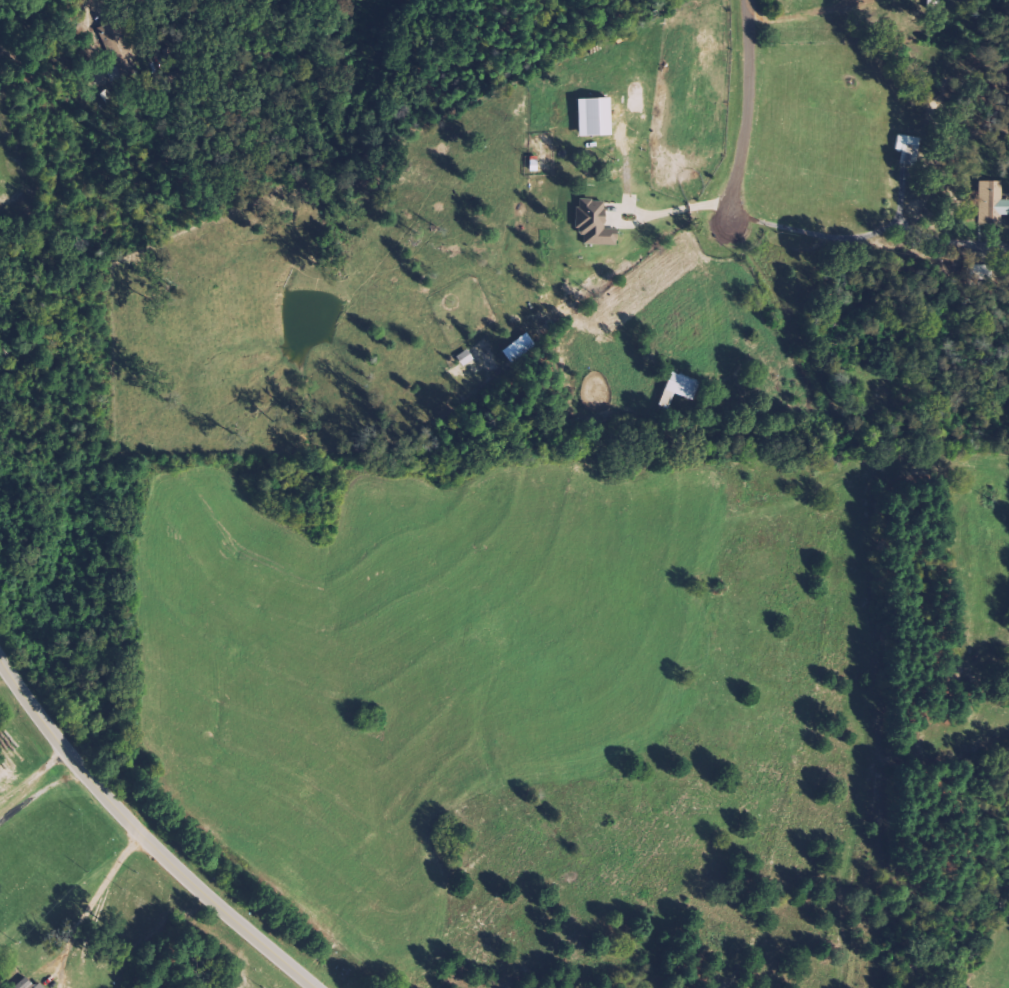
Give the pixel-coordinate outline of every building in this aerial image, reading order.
[(614,136),(613,99),(580,99),(581,137),(614,136)] [(921,136),(899,136),(898,153),(902,153),(901,165),(919,166),(921,136)] [(980,182),(979,202),(996,202),(996,215),(1008,215),(1008,200),(1003,200),(1003,182),(980,182)] [(619,246),(619,232),(606,232),(607,201),(579,200),(578,235),(585,235),(585,245),(619,246)] [(971,285),(993,286),(994,266),(972,265),(971,285)] [(533,340),(555,335),(550,318),(528,324),(533,340)] [(538,347),(529,334),(504,351),(513,364),(538,347)] [(458,357),(465,367),(475,360),(468,350),(458,357)] [(701,381),(672,374),(666,397),(663,397),(661,407),(671,410),(674,395),(696,401),(701,381)] [(41,983),(37,987),(28,977),(16,987),(46,987),(41,983)]
